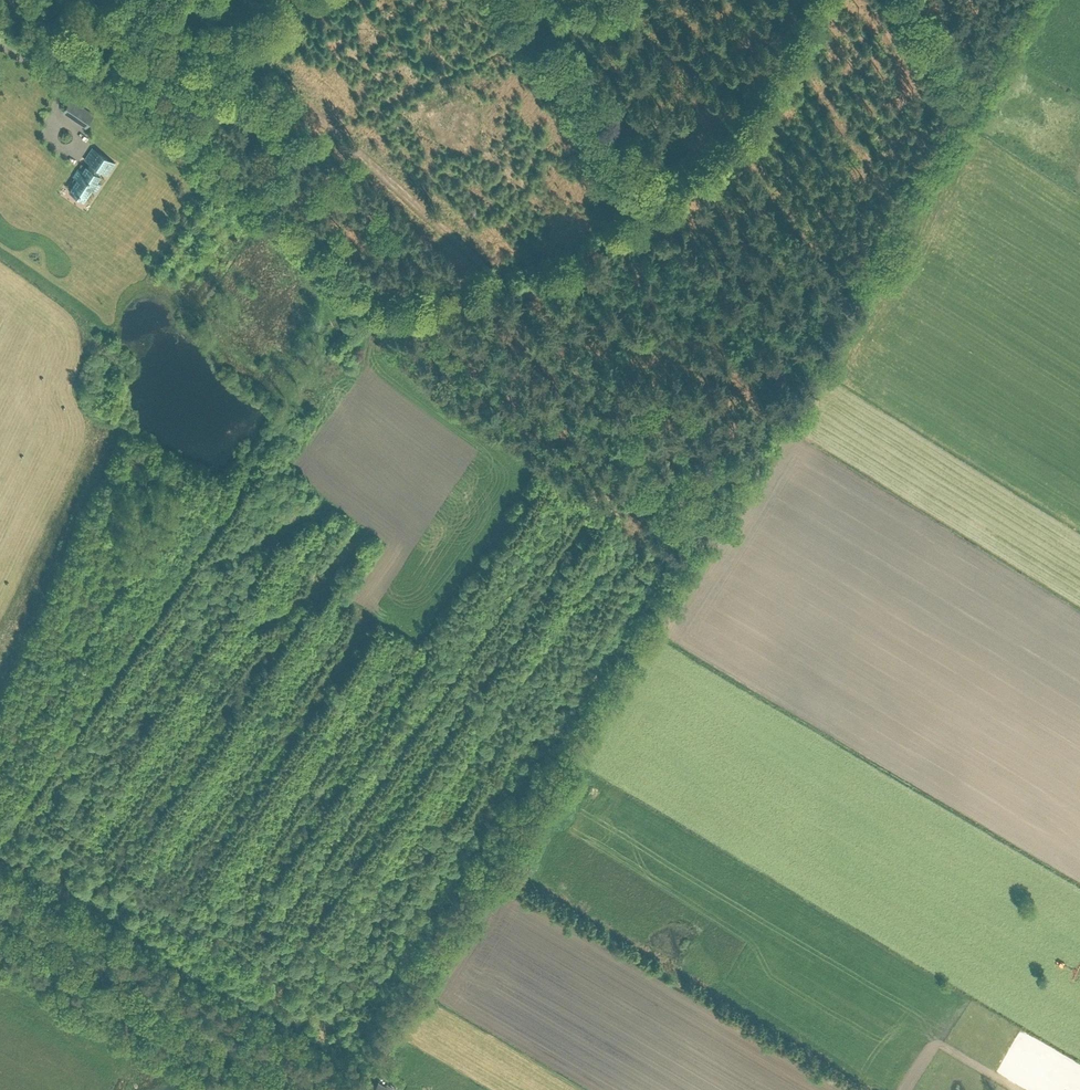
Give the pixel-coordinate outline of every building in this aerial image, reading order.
[(63,110),(86,126),(93,115),(70,99),(63,110)] [(115,163),(92,147),(84,158),(90,162),(87,167),(86,166),(82,171),(78,168),(73,175),(78,178),(70,190),(84,199),(91,188),(96,191),(101,184),(96,181),(100,175),(98,174),(101,170),(107,174),(115,163)] [(377,1081),(372,1089),(390,1089),(392,1087),(386,1083),(384,1085),(377,1081)]
